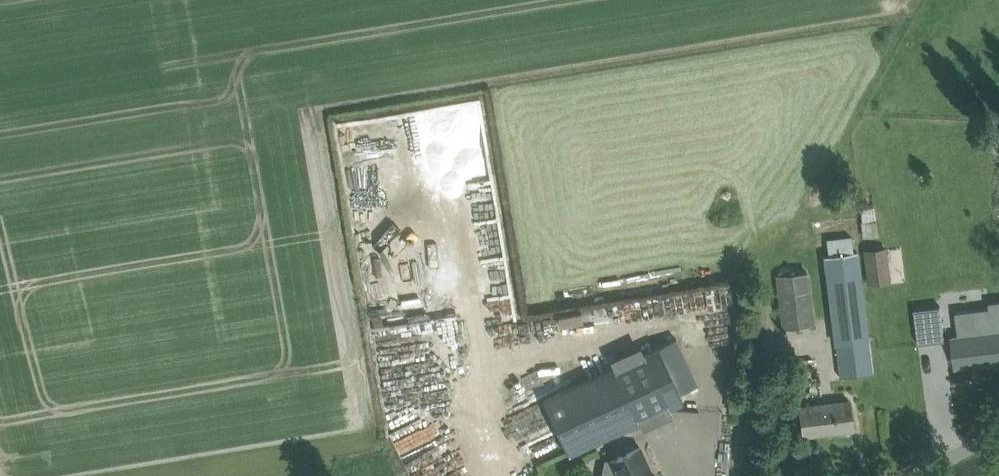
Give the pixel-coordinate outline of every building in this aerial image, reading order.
[(888,206),(887,192),(859,196),(863,237),(878,236),(875,207),(888,206)] [(829,254),(826,255),(840,373),(872,370),(858,247),(853,248),(850,223),(837,224),(839,235),(827,237),(829,254)] [(886,248),(865,250),(869,282),(890,279),(886,248)] [(811,271),(776,273),(780,325),(815,323),(811,271)] [(919,342),(946,338),(941,304),(915,307),(919,342)] [(998,360),(998,316),(976,319),(977,334),(954,337),(957,365),(998,360)] [(683,400),(680,393),(658,346),(543,399),(569,454),(683,400)] [(803,434),(854,428),(850,400),(800,406),(803,434)] [(616,475),(657,475),(656,474),(655,474),(641,446),(609,461),(616,475)]
